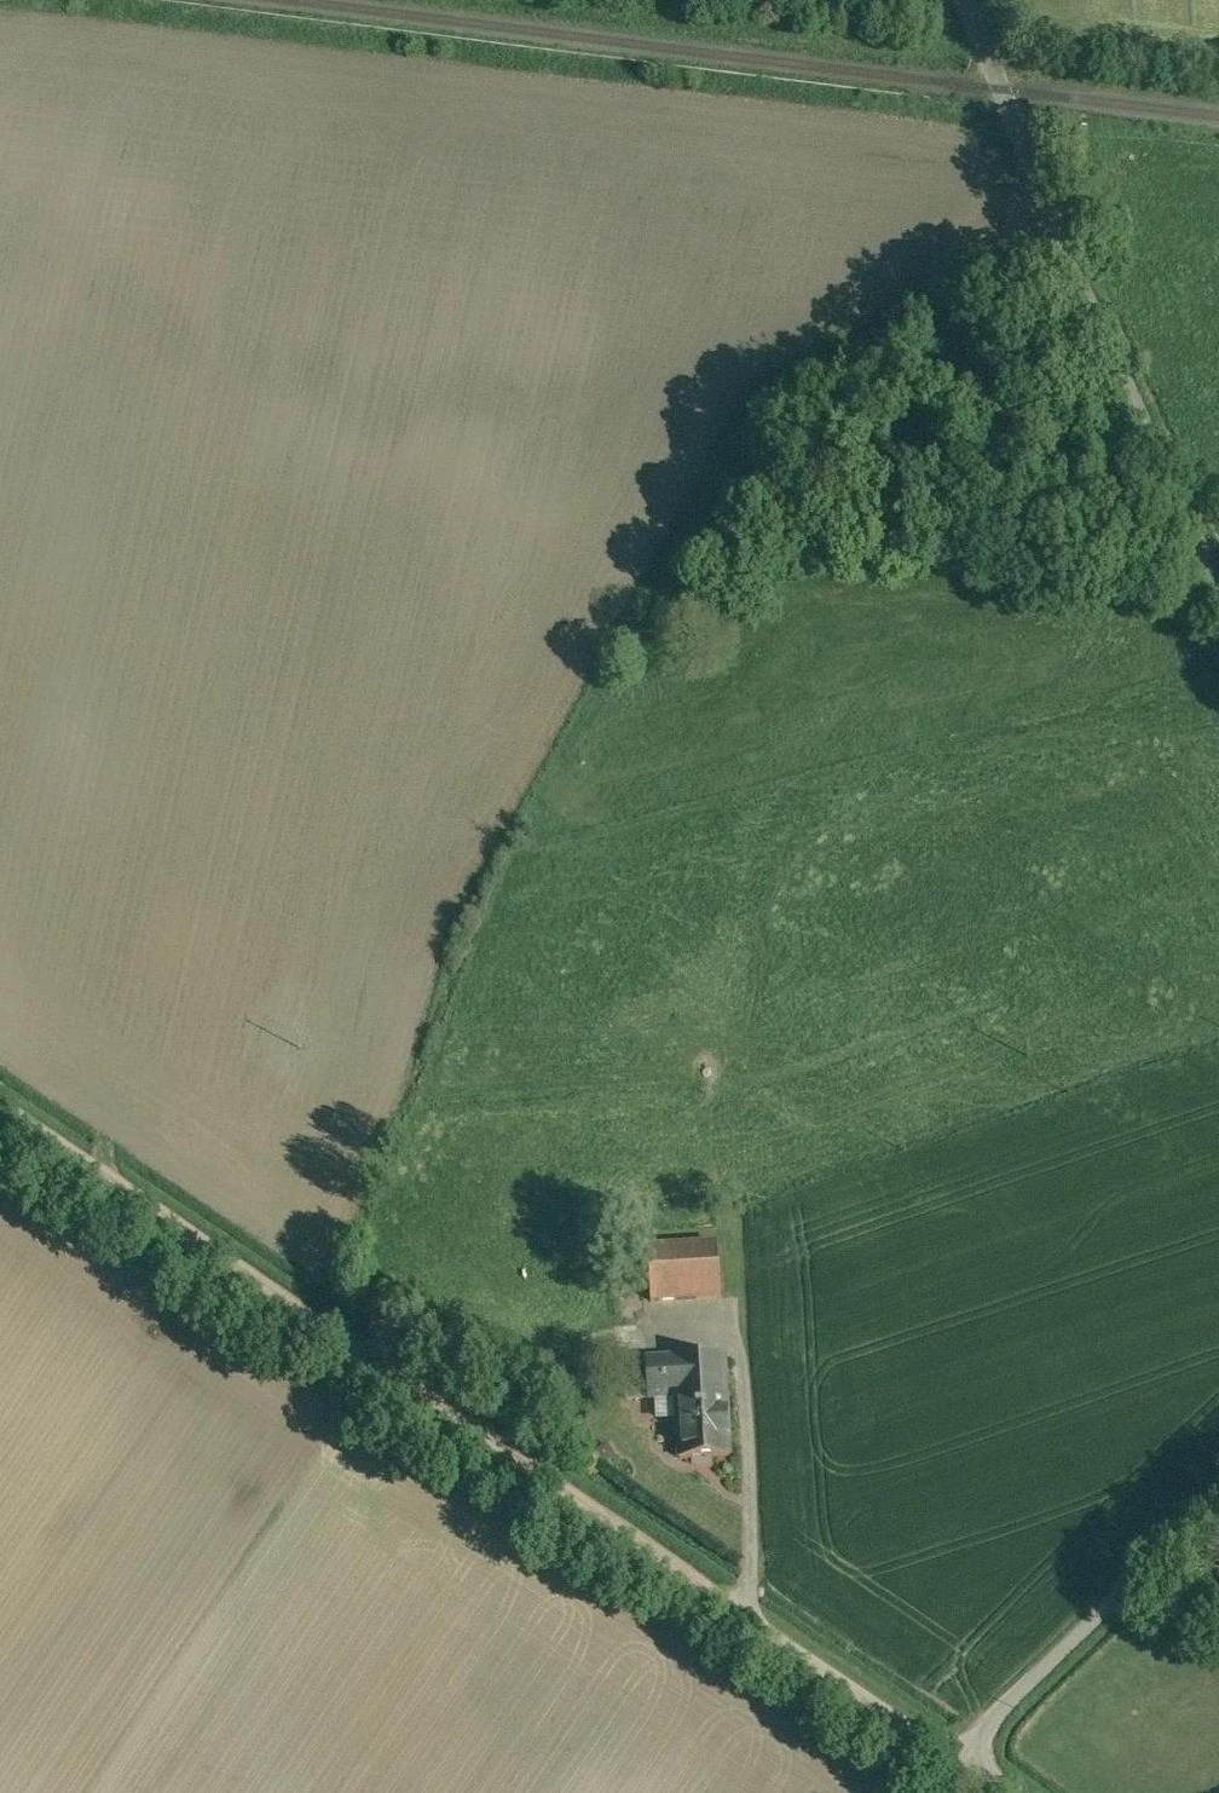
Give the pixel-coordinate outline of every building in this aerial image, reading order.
[(718,1244),(647,1248),(651,1302),(721,1297),(718,1244)] [(723,1359),(646,1364),(648,1398),(677,1396),(680,1458),(729,1456),(726,1393),(725,1393),(723,1359)]
